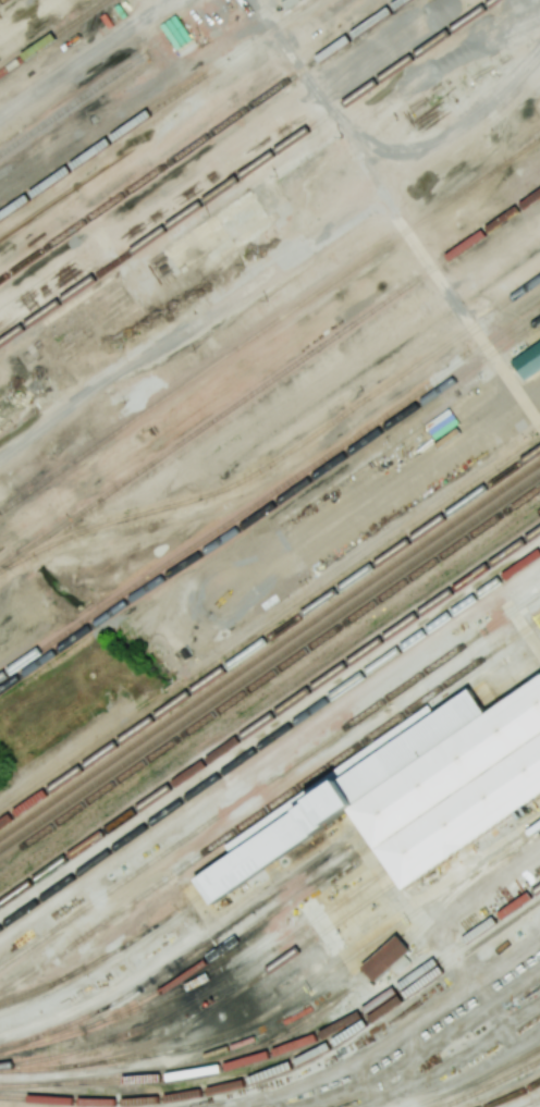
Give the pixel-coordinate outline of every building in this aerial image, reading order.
[(526,381),(539,371),(539,341),(511,360),(526,381)] [(489,715),(539,682),(539,800),(406,891),(398,880),(390,866),(373,842),(365,831),(352,810),(489,715)] [(202,880),(474,693),(479,701),(489,715),(352,810),(218,901),(209,889),(202,880)] [(364,965),(370,973),(378,981),(413,948),(405,939),(398,933),(364,965)]
